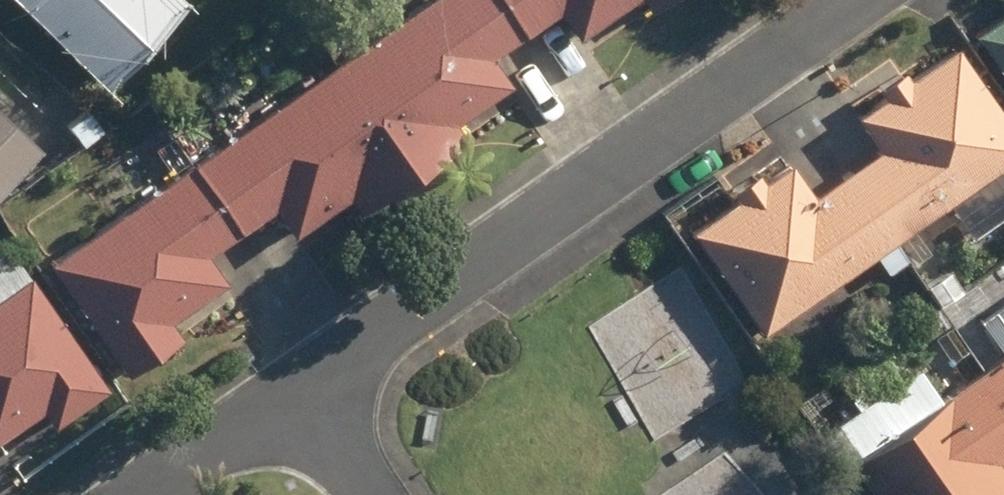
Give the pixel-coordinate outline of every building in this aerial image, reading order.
[(110,85),(186,5),(181,0),(21,0),(110,85)] [(506,0),(438,0),(344,66),(421,178),(471,143),(459,128),(516,89),(497,62),(532,38),(506,0)] [(532,38),(567,13),(587,40),(645,0),(506,0),(532,38)] [(660,12),(677,0),(651,0),(660,12)] [(981,39),(1003,72),(1003,23),(981,39)] [(854,176),(902,245),(1003,174),(1003,110),(963,51),(915,84),(910,78),(884,97),(889,103),(862,122),(885,155),(854,176)] [(344,66),(199,168),(246,236),(280,211),(299,240),(356,201),(367,216),(421,178),(344,66)] [(45,154),(0,111),(0,203),(45,154)] [(69,140),(83,152),(105,127),(91,115),(69,140)] [(246,236),(199,168),(55,268),(131,379),(161,362),(184,341),(174,326),(230,287),(211,260),(246,236)] [(854,176),(851,179),(818,202),(795,169),(770,188),(764,179),(740,197),(743,203),(695,236),(767,339),(898,247),(902,245),(854,176)] [(906,248),(917,263),(936,250),(926,235),(906,248)] [(884,264),(894,279),(911,268),(901,253),(884,264)] [(0,307),(0,446),(48,413),(59,429),(112,393),(36,282),(0,307)] [(825,343),(837,343),(846,336),(847,324),(839,317),(827,315),(818,322),(817,334),(825,343)] [(985,375),(1003,403),(1003,362),(985,375)] [(985,375),(854,466),(874,494),(1003,494),(1003,466),(1003,403),(985,375)] [(872,410),(886,418),(901,414),(909,399),(904,384),(890,377),(874,381),(867,396),(872,410)]
